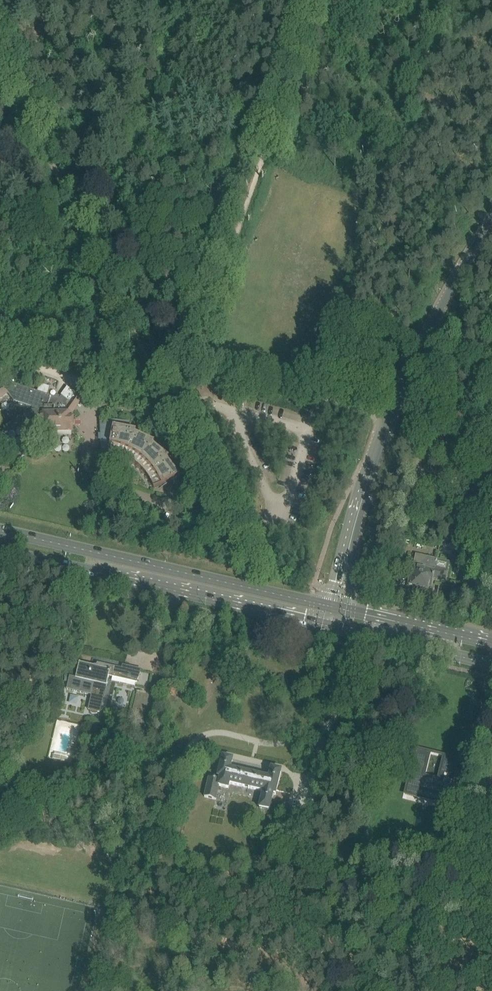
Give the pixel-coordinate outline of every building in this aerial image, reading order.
[(38,410),(34,410),(32,410),(28,412),(25,415),(23,419),(23,423),(25,427),(28,430),(32,432),(44,433),(44,437),(54,436),(54,432),(72,432),(73,425),(73,418),(72,419),(72,414),(83,398),(82,398),(83,396),(81,394),(79,395),(77,394),(71,403),(62,396),(60,399),(8,382),(1,386),(2,387),(0,388),(0,397),(6,393),(7,392),(14,402),(38,409),(38,410)] [(102,435),(103,452),(103,453),(103,454),(104,455),(104,456),(105,456),(105,457),(106,457),(107,458),(108,458),(109,458),(110,458),(111,457),(112,457),(113,456),(114,454),(117,455),(119,455),(121,456),(124,457),(126,458),(129,460),(132,462),(135,465),(139,467),(143,471),(144,472),(145,473),(146,474),(146,475),(149,480),(152,484),(154,488),(171,481),(173,486),(180,483),(177,478),(179,477),(180,477),(167,460),(169,458),(169,459),(169,458),(153,445),(154,443),(154,444),(155,443),(135,434),(136,432),(126,429),(127,424),(128,423),(101,422),(101,423),(102,423),(102,435),(99,434),(99,435),(102,435)] [(434,578),(445,580),(449,562),(416,554),(414,562),(418,567),(417,573),(412,571),(409,584),(427,589),(428,585),(432,586),(434,578)] [(97,667),(80,663),(76,679),(70,677),(67,689),(91,695),(88,710),(90,711),(89,713),(90,714),(91,714),(92,715),(93,715),(94,716),(95,716),(96,715),(97,715),(98,715),(99,713),(100,713),(109,676),(121,679),(121,678),(127,680),(130,668),(123,666),(122,669),(102,665),(98,664),(97,667)] [(130,668),(127,680),(136,682),(142,670),(130,668)] [(177,686),(171,685),(168,695),(175,697),(177,686)] [(138,692),(132,716),(144,719),(150,695),(138,692)] [(84,696),(71,694),(69,703),(82,706),(84,696)] [(407,782),(405,792),(420,796),(421,796),(422,796),(423,796),(424,796),(430,794),(430,793),(431,792),(432,792),(433,792),(433,793),(434,793),(436,799),(437,800),(438,801),(448,803),(450,792),(451,793),(452,790),(451,790),(454,778),(454,777),(453,777),(453,776),(452,776),(452,775),(452,774),(453,769),(453,768),(454,768),(455,768),(456,768),(456,767),(457,767),(457,766),(458,760),(459,761),(459,758),(443,754),(442,757),(443,757),(438,779),(425,776),(430,754),(431,754),(431,752),(415,748),(414,750),(415,750),(411,767),(411,768),(411,769),(412,769),(412,770),(413,770),(412,771),(411,775),(411,776),(410,776),(409,776),(409,777),(408,777),(408,778),(408,780),(407,779),(407,782)] [(269,811),(273,794),(276,794),(281,771),(271,768),(269,778),(230,769),(233,759),(223,757),(218,777),(220,778),(220,780),(209,778),(204,797),(216,800),(219,786),(228,788),(229,784),(263,791),(259,808),(269,811)] [(483,784),(491,786),(491,778),(485,776),(483,784)]
